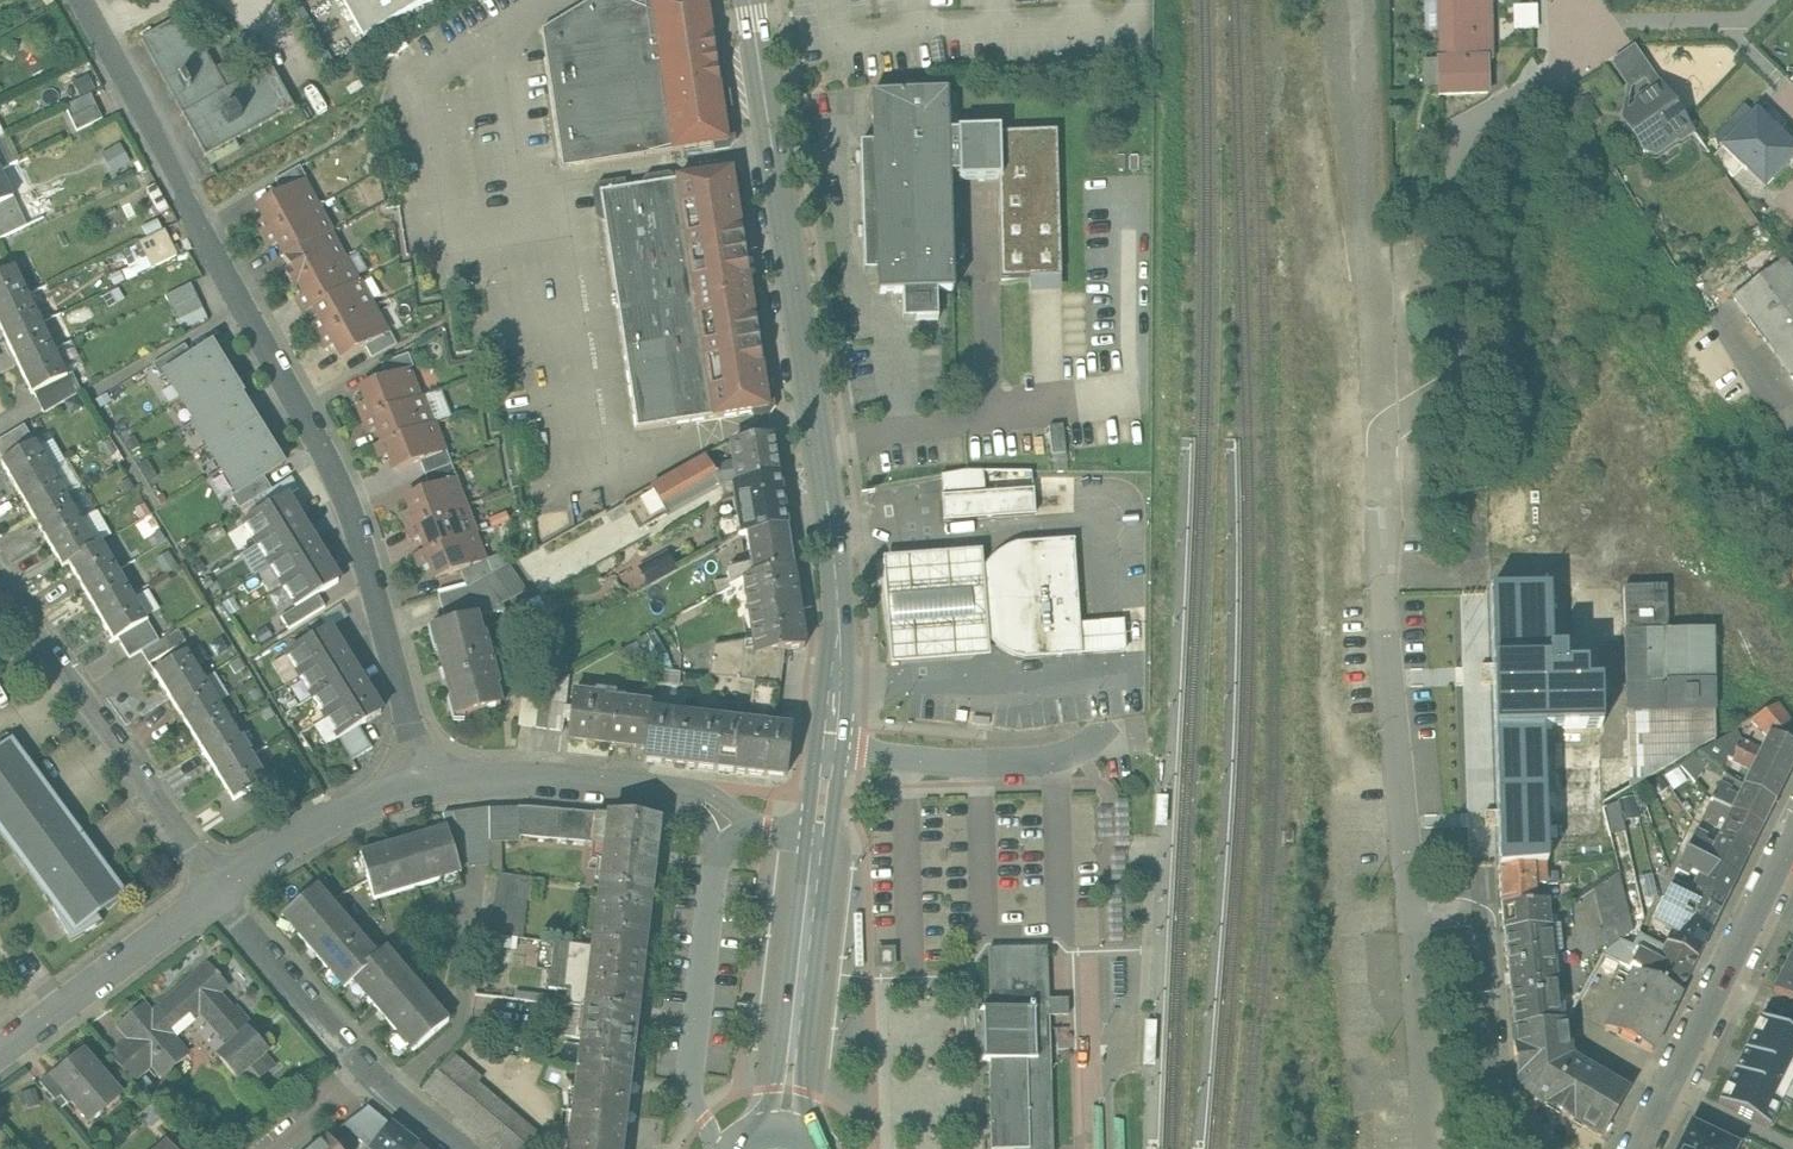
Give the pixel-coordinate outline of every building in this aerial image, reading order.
[(364,38),(431,0),(343,0),(364,38)] [(717,75),(717,69),(717,67),(716,67),(714,55),(715,54),(715,52),(714,52),(712,40),(713,39),(712,37),(710,25),(710,23),(708,10),(708,8),(707,8),(706,0),(663,0),(639,4),(639,0),(592,0),(542,30),(553,98),(717,75)] [(1442,60),(1487,59),(1487,60),(1491,60),(1489,0),(1440,0),(1442,60)] [(1515,3),(1515,27),(1539,28),(1540,4),(1515,3)] [(216,69),(185,15),(142,39),(206,156),(294,108),(271,66),(238,83),(227,90),(216,69)] [(1627,87),(1632,89),(1644,80),(1652,90),(1661,83),(1634,45),(1614,60),(1612,66),(1627,87)] [(1442,60),(1441,60),(1439,60),(1440,94),(1488,92),(1487,60),(1487,59),(1442,60)] [(238,83),(227,63),(216,69),(227,90),(238,83)] [(717,75),(553,98),(563,167),(682,150),(684,150),(684,149),(697,147),(697,148),(699,147),(711,145),(711,146),(714,145),(728,143),(726,128),(726,126),(725,126),(723,114),(724,114),(723,111),(721,99),(722,99),(721,97),(719,84),(719,81),(719,82),(717,75)] [(1652,90),(1638,99),(1636,108),(1629,113),(1626,127),(1632,135),(1640,137),(1649,149),(1655,150),(1673,138),(1680,139),(1693,129),(1661,83),(1652,90)] [(79,128),(104,117),(93,92),(68,103),(79,128)] [(862,208),(951,205),(950,175),(949,132),(948,92),(872,95),(874,144),(860,144),(862,208)] [(1729,118),(1738,128),(1756,111),(1746,101),(1729,118)] [(1787,123),(1766,103),(1756,113),(1777,133),(1787,123)] [(1723,147),(1744,167),(1764,187),(1792,157),(1792,148),(1777,133),(1756,113),(1723,147)] [(1000,129),(958,130),(958,132),(949,132),(950,175),(959,175),(960,180),(998,178),(1002,178),(1000,134),(1000,129)] [(1000,134),(1002,178),(998,178),(1002,279),(1061,277),(1056,132),(1000,134)] [(104,151),(114,170),(131,161),(122,142),(104,151)] [(1723,147),(1713,157),(1733,177),(1744,167),(1723,147)] [(14,197),(1,169),(0,169),(0,204),(14,197)] [(732,171),(600,191),(607,239),(739,218),(732,171)] [(316,207),(302,181),(257,205),(265,220),(259,223),(266,235),(316,207)] [(0,204),(0,239),(28,226),(14,197),(0,204)] [(951,205),(862,208),(864,273),(878,273),(878,293),(880,293),(880,294),(903,293),(904,321),(916,320),(916,321),(938,320),(938,317),(937,292),(952,292),(952,290),(954,290),(951,205)] [(330,233),(316,207),(266,235),(272,246),(278,243),(286,257),(328,234),(330,233)] [(739,218),(607,239),(614,286),(746,266),(739,218)] [(123,248),(134,274),(180,255),(169,229),(123,248)] [(286,257),(284,258),(291,271),(286,274),(293,286),(298,283),(342,259),(328,234),(286,257)] [(1771,240),(1753,254),(1765,269),(1783,255),(1771,240)] [(342,259),(298,283),(306,296),(300,300),(307,312),(314,308),(356,284),(342,259)] [(1784,259),(1751,284),(1733,296),(1792,378),(1792,271),(1784,259)] [(746,266),(614,286),(622,333),(754,313),(746,266)] [(0,275),(0,309),(28,295),(15,268),(0,275)] [(1741,272),(1714,292),(1723,305),(1733,296),(1751,284),(1741,272)] [(191,283),(166,296),(178,321),(203,309),(191,283)] [(356,284),(314,308),(321,321),(316,324),(322,336),(372,308),(358,283),(356,284)] [(0,309),(0,325),(7,339),(41,322),(28,295),(0,309)] [(372,308),(322,336),(328,348),(334,345),(341,359),(364,346),(386,334),(372,308)] [(754,313),(622,333),(629,381),(761,361),(754,313)] [(41,322),(7,339),(19,365),(54,349),(41,322)] [(386,334),(364,346),(372,358),(397,344),(390,332),(386,334)] [(185,344),(153,364),(161,377),(166,374),(166,373),(193,356),(185,344)] [(193,356),(166,373),(166,374),(181,397),(227,369),(212,344),(193,356)] [(19,365),(19,366),(32,394),(34,393),(68,377),(68,376),(54,349),(19,365)] [(409,353),(382,364),(387,377),(406,370),(414,367),(409,353)] [(761,361),(629,381),(636,428),(768,409),(761,361)] [(227,369),(181,397),(195,420),(193,421),(194,422),(241,392),(227,369)] [(387,377),(361,387),(367,403),(361,405),(367,419),(418,399),(406,370),(387,377)] [(68,377),(34,393),(44,413),(81,392),(73,374),(68,376),(68,377)] [(241,392),(194,422),(208,445),(254,417),(240,394),(242,393),(241,392)] [(418,399),(367,419),(371,431),(378,429),(383,444),(430,425),(420,399),(418,399)] [(254,417),(208,445),(223,469),(268,441),(254,417)] [(383,444),(379,445),(384,458),(390,456),(396,471),(420,461),(443,453),(442,451),(432,425),(430,425),(383,444)] [(1049,426),(1052,454),(1066,453),(1063,425),(1049,426)] [(773,437),(732,443),(735,463),(738,480),(739,484),(779,476),(773,437)] [(268,441),(223,469),(237,492),(238,493),(265,477),(283,465),(268,441)] [(35,443),(2,462),(18,488),(51,469),(35,443)] [(443,453),(420,461),(425,474),(452,464),(447,450),(442,451),(443,453)] [(705,457),(652,486),(666,511),(717,483),(712,469),(705,457)] [(735,463),(717,465),(712,469),(717,483),(718,485),(724,482),(738,480),(735,463)] [(452,464),(425,474),(430,488),(453,479),(453,480),(458,479),(452,464)] [(51,469),(18,488),(33,514),(66,495),(51,469)] [(966,471),(941,475),(943,497),(985,493),(984,471),(966,471)] [(779,476),(739,484),(740,489),(740,498),(737,498),(740,516),(733,517),(737,535),(740,535),(740,536),(746,535),(787,526),(779,476)] [(265,477),(238,493),(237,492),(232,496),(240,509),(264,494),(272,489),(265,477)] [(272,489),(264,494),(271,506),(286,497),(299,488),(292,477),(272,489)] [(430,488),(406,497),(411,512),(405,515),(410,527),(463,507),(453,480),(453,479),(430,488)] [(985,493),(943,497),(944,509),(945,521),(1035,514),(1034,502),(1033,490),(985,493)] [(66,495),(33,514),(48,540),(81,521),(66,495)] [(299,518),(286,497),(271,506),(244,523),(258,544),(299,518)] [(463,507),(410,527),(415,540),(421,537),(427,552),(472,534),(474,534),(463,507)] [(299,518),(258,544),(270,565),(312,539),(299,518)] [(81,521),(48,540),(63,567),(70,563),(69,562),(96,546),(95,545),(81,521)] [(787,526),(746,535),(751,566),(727,571),(731,586),(744,579),(753,574),(793,566),(787,526)] [(427,552),(419,555),(424,567),(430,565),(435,580),(483,562),(472,534),(427,552)] [(312,539),(270,565),(283,586),(325,560),(312,539)] [(1073,540),(1016,544),(1008,547),(1002,551),(997,555),(992,559),(988,564),(983,570),(979,579),(977,585),(976,592),(975,596),(975,601),(976,608),(976,611),(977,616),(978,619),(980,624),(984,632),(990,639),(994,643),(998,647),(1003,650),(1006,652),(1012,655),(1018,657),(1024,658),(1082,654),(1080,623),(1073,540)] [(96,546),(69,562),(70,563),(84,588),(117,569),(102,542),(95,545),(96,546)] [(883,558),(891,664),(990,657),(982,550),(883,558)] [(667,555),(642,569),(651,585),(676,572),(667,555)] [(325,560),(283,586),(296,607),(318,594),(338,581),(325,560)] [(508,565),(484,579),(499,602),(523,588),(508,565)] [(793,566),(753,574),(744,579),(754,641),(756,655),(784,650),(805,647),(793,566)] [(117,569),(84,588),(99,614),(132,594),(117,569)] [(484,579),(467,588),(438,596),(446,625),(476,617),(476,618),(505,610),(499,602),(484,579)] [(1549,589),(1551,652),(1564,651),(1565,667),(1585,666),(1585,684),(1599,684),(1601,726),(1603,806),(1715,741),(1715,713),(1632,714),(1632,717),(1628,717),(1625,587),(1549,589)] [(1666,587),(1625,587),(1628,717),(1632,717),(1632,714),(1715,713),(1712,630),(1667,631),(1666,587)] [(1493,661),(1495,729),(1601,726),(1599,684),(1585,684),(1585,666),(1565,667),(1551,667),(1551,652),(1549,589),(1491,591),(1493,661)] [(99,614),(114,641),(118,639),(148,621),(133,594),(132,594),(99,614)] [(296,607),(281,616),(289,629),(325,606),(318,594),(296,607)] [(446,625),(436,628),(441,647),(438,647),(452,700),(455,699),(460,718),(500,707),(495,689),(498,688),(484,635),(481,636),(476,618),(476,617),(446,625)] [(1125,620),(1080,623),(1082,654),(1127,651),(1125,620)] [(148,621),(118,639),(130,658),(142,651),(142,652),(160,641),(148,621)] [(160,641),(142,652),(150,664),(186,641),(179,629),(160,641)] [(329,629),(287,655),(300,676),(342,650),(329,629)] [(754,641),(713,646),(709,676),(754,682),(780,685),(784,650),(756,655),(754,641)] [(342,650),(300,676),(313,697),(355,671),(342,650)] [(204,677),(188,651),(154,671),(171,698),(204,678),(204,677)] [(1551,652),(1551,667),(1565,667),(1564,651),(1551,652)] [(680,672),(655,669),(654,683),(679,687),(680,672)] [(355,671),(313,697),(326,718),(368,692),(355,671)] [(569,676),(554,684),(552,703),(549,729),(563,731),(569,676)] [(204,678),(171,698),(187,723),(219,703),(204,678)] [(749,723),(721,720),(715,769),(786,778),(792,728),(775,726),(780,685),(754,682),(749,723)] [(368,692),(326,718),(340,739),(381,713),(368,692)] [(606,696),(574,692),(568,738),(610,743),(615,700),(605,699),(606,696)] [(538,702),(522,700),(519,726),(535,728),(538,702)] [(651,704),(615,700),(610,743),(645,747),(649,711),(651,711),(651,704)] [(552,703),(538,702),(535,728),(549,729),(552,703)] [(219,703),(187,723),(202,748),(235,728),(219,703)] [(1779,704),(1750,719),(1768,737),(1770,734),(1771,734),(1792,723),(1779,704)] [(651,711),(649,711),(645,747),(644,761),(715,769),(721,720),(651,711)] [(989,717),(973,715),(972,724),(989,725),(989,717)] [(1603,806),(1601,726),(1495,729),(1500,867),(1544,863),(1546,862),(1546,849),(1558,848),(1557,838),(1604,838),(1603,806)] [(235,728),(202,748),(218,774),(251,754),(235,728)] [(1736,731),(1697,754),(1709,762),(1721,770),(1727,758),(1731,760),(1737,750),(1741,740),(1736,731)] [(1770,734),(1768,737),(1762,750),(1741,740),(1737,750),(1788,775),(1792,765),(1792,745),(1771,734),(1770,734)] [(11,742),(0,752),(0,827),(6,835),(12,830),(20,841),(14,846),(49,894),(46,896),(71,940),(103,922),(92,907),(96,904),(102,912),(124,896),(11,742)] [(1788,775),(1737,750),(1731,760),(1752,770),(1744,785),(1775,801),(1788,775)] [(251,754),(218,774),(234,800),(267,780),(251,754)] [(1709,762),(1698,755),(1680,765),(1696,783),(1709,762)] [(1678,765),(1663,775),(1669,783),(1685,773),(1678,765)] [(1661,777),(1648,784),(1654,795),(1668,788),(1661,777)] [(1648,784),(1639,789),(1643,801),(1654,795),(1648,784)] [(1775,801),(1744,785),(1737,800),(1728,795),(1730,791),(1719,785),(1712,800),(1763,826),(1775,801)] [(1633,793),(1618,799),(1622,815),(1628,814),(1630,821),(1639,818),(1633,793)] [(1763,826),(1712,800),(1702,819),(1717,826),(1721,818),(1727,821),(1719,837),(1750,852),(1763,826)] [(520,807),(489,808),(489,841),(522,841),(520,807)] [(598,814),(531,807),(528,837),(595,843),(598,814)] [(489,808),(443,814),(446,830),(447,829),(458,866),(490,863),(489,841),(489,808)] [(659,821),(610,815),(598,814),(595,843),(593,861),(604,863),(601,886),(607,886),(651,892),(659,821)] [(446,830),(362,855),(375,897),(460,872),(458,866),(447,829),(446,830)] [(1750,852),(1719,837),(1714,847),(1693,837),(1686,852),(1737,878),(1750,852)] [(1737,878),(1686,852),(1677,872),(1683,875),(1685,870),(1699,877),(1693,889),(1724,904),(1737,878)] [(1501,888),(1534,886),(1545,885),(1544,873),(1544,863),(1500,867),(1501,888)] [(1556,872),(1544,873),(1545,885),(1557,884),(1556,872)] [(1619,872),(1594,889),(1609,951),(1620,942),(1633,931),(1619,872)] [(530,877),(500,874),(493,935),(522,938),(530,877)] [(651,892),(607,886),(600,947),(644,953),(651,892)] [(1534,886),(1501,888),(1502,904),(1535,902),(1534,886)] [(354,979),(377,957),(317,887),(284,915),(345,987),(354,979)] [(1693,889),(1690,887),(1685,897),(1669,889),(1661,905),(1711,930),(1724,904),(1693,889)] [(1535,902),(1502,904),(1504,930),(1549,927),(1547,901),(1535,902)] [(1711,930),(1661,905),(1652,923),(1671,933),(1667,942),(1699,956),(1711,930)] [(1549,927),(1504,930),(1508,984),(1509,984),(1514,1027),(1557,1022),(1555,999),(1557,999),(1551,927),(1549,927)] [(1645,937),(1638,950),(1658,960),(1665,947),(1645,937)] [(600,947),(555,942),(550,989),(574,992),(573,1006),(587,1008),(637,1014),(644,953),(600,947)] [(1628,945),(1620,942),(1609,951),(1604,955),(1619,962),(1628,945)] [(1667,942),(1665,947),(1658,960),(1650,977),(1681,992),(1699,956),(1667,942)] [(1628,945),(1619,962),(1630,967),(1638,950),(1628,945)] [(989,949),(989,950),(990,950),(992,1009),(979,1010),(979,1012),(985,1011),(986,1047),(986,1059),(980,1059),(980,1061),(990,1061),(990,1074),(989,1074),(991,1148),(1054,1148),(1051,1050),(1050,1016),(1069,1015),(1068,999),(1049,1000),(1048,947),(989,949)] [(377,957),(354,979),(414,1049),(447,1020),(386,949),(377,957)] [(1658,960),(1638,950),(1630,967),(1635,970),(1650,977),(1658,960)] [(1775,990),(1792,999),(1792,953),(1775,990)] [(199,1006),(216,993),(224,985),(226,987),(227,986),(220,978),(222,976),(219,973),(217,974),(209,965),(208,966),(209,968),(153,1016),(145,1007),(146,1006),(145,1005),(120,1026),(121,1027),(122,1026),(132,1038),(150,1059),(149,1060),(153,1064),(163,1075),(188,1055),(186,1053),(185,1054),(167,1034),(199,1006)] [(1650,977),(1635,970),(1606,1028),(1652,1050),(1681,992),(1650,977)] [(216,993),(199,1006),(233,1045),(220,1057),(221,1059),(222,1058),(236,1074),(235,1075),(236,1077),(240,1074),(250,1086),(275,1065),(264,1052),(266,1051),(255,1038),(261,1033),(238,1007),(233,1012),(216,993)] [(637,1014),(587,1008),(580,1069),(630,1075),(637,1014)] [(1760,1018),(1718,1103),(1769,1128),(1792,1080),(1792,1034),(1760,1018)] [(1571,1062),(1566,1021),(1557,1022),(1514,1027),(1518,1072),(1518,1089),(1602,1138),(1629,1092),(1594,1072),(1593,1075),(1571,1062)] [(132,1038),(111,1056),(133,1081),(153,1064),(149,1060),(150,1059),(132,1038)] [(83,1053),(55,1077),(51,1073),(40,1083),(57,1102),(62,1098),(68,1105),(73,1101),(91,1123),(104,1112),(100,1107),(117,1092),(83,1053)] [(478,1083),(482,1078),(453,1053),(423,1088),(496,1148),(534,1148),(542,1137),(478,1083)] [(580,1069),(575,1110),(569,1109),(564,1148),(621,1148),(630,1075),(580,1069)] [(343,1126),(371,1148),(372,1148),(391,1124),(368,1105),(343,1126)] [(391,1124),(372,1148),(414,1148),(417,1145),(391,1124)] [(1679,1148),(1733,1148),(1735,1145),(1691,1125),(1679,1148)] [(180,1136),(169,1145),(172,1148),(191,1148),(180,1136)] [(314,1148),(338,1148),(328,1137),(314,1148)]
